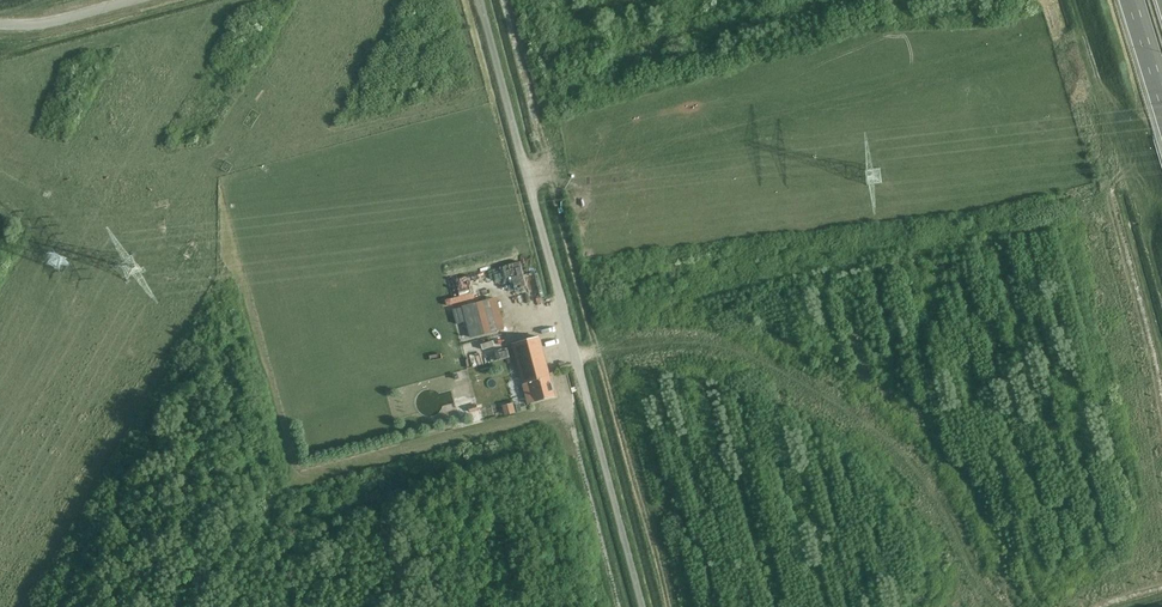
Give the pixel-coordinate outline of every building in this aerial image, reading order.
[(511,274),(502,276),(504,284),(513,283),(511,274)] [(589,296),(584,298),(587,308),(592,307),(589,296)] [(471,337),(503,329),(495,298),(463,306),(463,307),(467,321),(471,337)] [(453,310),(456,323),(467,321),(463,307),(453,310)] [(513,344),(525,389),(529,403),(555,396),(539,337),(513,344)]
